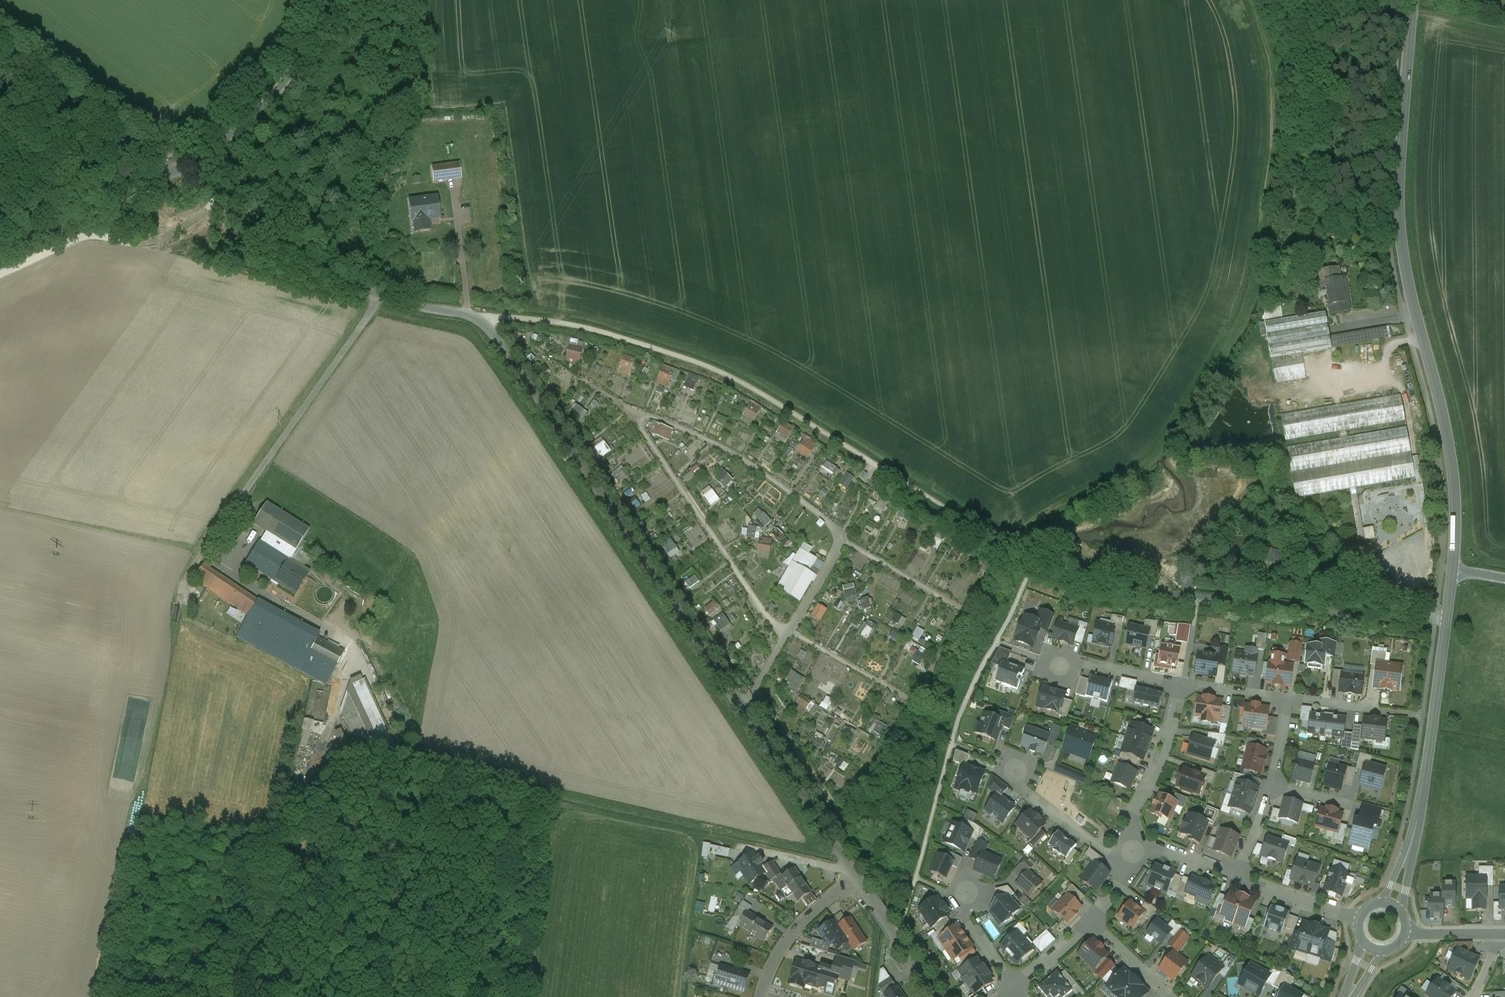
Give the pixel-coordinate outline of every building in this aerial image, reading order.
[(458,165),(433,168),(434,181),(460,178),(458,165)] [(436,199),(410,202),(412,221),(414,221),(415,233),(429,231),(428,220),(439,218),(436,199)] [(1341,285),(1338,269),(1320,273),(1323,289),(1327,288),(1331,314),(1350,311),(1345,284),(1341,285)] [(1265,324),(1271,359),(1332,348),(1330,338),(1326,314),(1300,318),(1297,302),(1280,305),(1282,321),(1265,324)] [(1389,328),(1330,338),(1332,348),(1391,338),(1389,328)] [(1272,359),(1276,384),(1396,364),(1391,338),(1272,359)] [(581,353),(570,350),(568,357),(569,358),(569,357),(579,360),(580,360),(581,353)] [(634,363),(623,359),(621,365),(622,365),(622,363),(627,365),(625,370),(631,372),(634,363)] [(657,383),(669,388),(672,377),(660,373),(657,383)] [(697,383),(687,379),(684,386),(685,386),(694,390),(695,390),(697,383)] [(1365,538),(1358,487),(1420,477),(1417,457),(1414,457),(1409,427),(1349,436),(1348,429),(1406,421),(1402,396),(1282,413),(1286,444),(1288,443),(1296,497),(1352,489),(1359,539),(1365,538)] [(583,409),(577,405),(571,414),(577,419),(577,418),(583,410),(583,409)] [(758,414),(748,409),(745,415),(754,420),(754,421),(758,414)] [(792,433),(782,427),(778,434),(779,433),(788,439),(787,439),(788,440),(792,433)] [(593,443),(603,457),(613,451),(604,436),(593,443)] [(815,448),(805,441),(801,448),(802,448),(811,454),(815,448)] [(837,467),(825,462),(822,469),(823,469),(833,474),(834,474),(837,467)] [(625,471),(616,478),(616,477),(615,478),(620,484),(630,476),(625,470),(625,471)] [(848,472),(841,482),(850,487),(856,476),(848,472)] [(724,473),(716,481),(724,489),(732,481),(731,481),(724,474),(724,473)] [(713,506),(721,499),(713,489),(704,496),(713,506)] [(891,501),(883,496),(882,497),(883,497),(879,502),(886,507),(891,501)] [(309,531),(266,504),(253,524),(260,528),(267,533),(296,550),(296,551),(309,531)] [(770,522),(763,514),(758,519),(766,527),(771,522),(770,522)] [(756,527),(748,526),(748,527),(749,527),(747,537),(747,538),(754,539),(756,527)] [(784,537),(777,529),(771,534),(779,542),(785,537),(784,536),(784,537)] [(945,536),(937,532),(937,533),(934,538),(941,542),(941,543),(945,536)] [(296,550),(267,533),(261,543),(291,562),(297,565),(300,561),(292,557),(296,550)] [(1067,533),(1054,538),(1058,549),(1061,548),(1063,555),(1068,553),(1066,546),(1071,544),(1067,533)] [(672,541),(663,548),(667,554),(667,553),(676,548),(672,541)] [(261,543),(260,542),(246,564),(277,584),(291,562),(261,543)] [(771,544),(760,543),(758,550),(759,550),(769,552),(770,552),(771,544)] [(966,548),(957,543),(953,549),(962,554),(966,548)] [(799,552),(788,570),(795,574),(784,593),(799,602),(814,575),(810,573),(816,562),(799,552)] [(1281,557),(1268,553),(1266,561),(1279,565),(1281,557)] [(291,562),(277,584),(295,595),(309,573),(297,565),(291,562)] [(996,567),(990,564),(985,573),(986,573),(991,575),(991,576),(996,567)] [(257,602),(203,565),(194,579),(248,616),(253,607),(257,602)] [(695,576),(685,583),(690,589),(690,588),(699,582),(695,576)] [(855,590),(845,593),(844,593),(846,600),(857,597),(855,590)] [(869,598),(861,600),(864,611),(872,609),(871,608),(869,598)] [(714,603),(706,610),(706,609),(705,610),(710,616),(719,609),(714,603)] [(316,641),(253,607),(248,616),(241,628),(258,638),(260,634),(307,659),(316,642),(316,641)] [(1054,617),(1041,612),(1037,621),(1042,623),(1040,629),(1048,632),(1054,617)] [(895,613),(892,621),(905,626),(908,618),(895,613)] [(723,615),(714,622),(721,630),(729,623),(729,624),(730,623),(723,615)] [(1125,618),(1112,616),(1111,622),(1107,621),(1106,625),(1114,627),(1113,630),(1122,632),(1125,618)] [(1037,621),(1026,617),(1024,621),(1023,621),(1017,636),(1018,637),(1017,641),(1031,647),(1033,643),(1035,643),(1040,629),(1042,623),(1037,621)] [(1158,622),(1146,621),(1144,629),(1149,631),(1148,635),(1156,637),(1158,622)] [(1106,625),(1098,623),(1093,644),(1111,648),(1114,635),(1112,635),(1113,630),(1114,627),(1106,625)] [(1077,630),(1059,624),(1053,640),(1073,646),(1074,642),(1078,630),(1077,630)] [(1087,628),(1079,625),(1077,630),(1078,630),(1074,642),(1082,645),(1087,628)] [(872,630),(866,626),(860,636),(866,640),(872,630)] [(912,637),(920,641),(925,630),(916,626),(912,637)] [(1144,629),(1130,626),(1126,645),(1146,649),(1148,641),(1147,641),(1148,635),(1149,631),(1144,629)] [(307,659),(260,634),(258,638),(241,628),(236,636),(300,671),(307,659)] [(1267,635),(1258,634),(1256,650),(1265,651),(1267,635)] [(307,659),(300,671),(314,679),(328,682),(344,652),(318,638),(316,641),(316,642),(307,659)] [(1337,644),(1321,642),(1320,648),(1326,648),(1325,656),(1335,658),(1337,644)] [(1302,645),(1292,644),(1289,661),(1300,663),(1302,645)] [(1180,649),(1162,646),(1159,664),(1177,667),(1180,649)] [(1320,648),(1308,646),(1306,664),(1324,666),(1325,656),(1326,648),(1320,648)] [(1012,653),(1000,648),(991,664),(1000,667),(1002,662),(1007,664),(1012,653)] [(1205,655),(1199,654),(1195,674),(1216,677),(1217,666),(1220,650),(1219,649),(1206,648),(1205,655)] [(1229,649),(1219,648),(1219,649),(1220,650),(1217,666),(1226,667),(1229,649)] [(1385,649),(1373,648),(1370,666),(1377,667),(1377,665),(1383,665),(1385,649)] [(1236,654),(1233,672),(1240,673),(1240,675),(1248,676),(1248,675),(1255,676),(1258,657),(1236,654)] [(1007,664),(1002,662),(1000,667),(995,682),(1004,685),(1004,686),(1011,688),(1018,690),(1020,684),(1022,684),(1024,677),(1022,677),(1025,670),(1017,667),(1017,668),(1011,666),(1012,665),(1007,664)] [(1285,666),(1270,664),(1267,683),(1274,684),(1274,686),(1282,687),(1282,685),(1289,686),(1293,665),(1285,664),(1285,666)] [(1383,665),(1377,665),(1377,667),(1375,687),(1382,688),(1382,690),(1390,691),(1391,689),(1399,690),(1401,668),(1383,665)] [(1343,673),(1333,672),(1331,688),(1340,689),(1342,674),(1343,674),(1343,673)] [(1357,675),(1349,674),(1348,675),(1343,674),(1342,674),(1340,689),(1340,692),(1361,695),(1363,677),(1357,676),(1357,675)] [(803,678),(796,675),(791,684),(790,684),(797,688),(803,678)] [(1098,679),(1091,677),(1090,681),(1086,697),(1093,699),(1100,701),(1100,700),(1107,702),(1112,683),(1105,681),(1105,680),(1099,678),(1098,679)] [(1090,681),(1080,678),(1077,692),(1075,695),(1085,698),(1086,697),(1090,681)] [(394,743),(365,679),(351,685),(381,749),(394,743)] [(1137,682),(1122,679),(1119,689),(1135,692),(1136,688),(1137,682)] [(332,685),(313,681),(304,720),(324,724),(332,685)] [(381,749),(351,685),(341,716),(355,746),(381,749)] [(1059,697),(1060,693),(1043,688),(1038,704),(1047,706),(1046,710),(1058,713),(1060,714),(1065,699),(1059,697)] [(1163,694),(1136,688),(1135,692),(1132,703),(1160,709),(1163,694)] [(811,703),(802,697),(798,703),(807,709),(811,703)] [(1065,699),(1060,714),(1058,713),(1057,716),(1066,719),(1073,702),(1065,699)] [(1213,700),(1205,699),(1204,700),(1199,699),(1196,716),(1212,718),(1211,723),(1218,724),(1221,706),(1222,702),(1213,701),(1213,700)] [(1253,707),(1243,706),(1242,715),(1245,716),(1244,724),(1252,725),(1251,728),(1263,729),(1265,730),(1267,718),(1268,709),(1259,708),(1259,706),(1253,705),(1253,707)] [(1231,708),(1221,706),(1218,724),(1228,726),(1231,708)] [(1015,718),(1001,712),(998,719),(1003,721),(1001,727),(1011,730),(1015,718)] [(998,719),(985,714),(980,726),(984,727),(981,735),(996,741),(1001,727),(1003,721),(998,719)] [(1335,715),(1324,714),(1324,717),(1311,715),(1309,730),(1313,731),(1313,734),(1342,737),(1343,737),(1344,733),(1345,719),(1334,718),(1335,715)] [(1278,719),(1267,718),(1265,730),(1263,729),(1262,735),(1276,737),(1278,719)] [(1151,724),(1134,719),(1132,725),(1149,730),(1151,724)] [(1378,720),(1371,720),(1371,721),(1364,720),(1364,727),(1362,738),(1363,739),(1375,740),(1375,738),(1384,739),(1386,722),(1378,721),(1378,720)] [(879,723),(880,724),(875,733),(874,732),(874,733),(881,737),(887,727),(880,723),(879,723)] [(1062,729),(1053,725),(1051,732),(1060,735),(1062,729)] [(1149,730),(1132,725),(1127,739),(1148,746),(1153,732),(1149,730)] [(1364,727),(1354,726),(1353,734),(1352,743),(1362,745),(1363,739),(1362,738),(1364,727)] [(1072,728),(1064,750),(1088,760),(1097,737),(1072,728)] [(1049,736),(1033,730),(1031,737),(1026,735),(1022,747),(1031,750),(1030,752),(1035,754),(1036,752),(1043,754),(1049,736)] [(1226,736),(1208,733),(1207,741),(1218,745),(1218,746),(1223,748),(1226,736)] [(1353,734),(1344,733),(1343,737),(1342,737),(1341,750),(1350,752),(1352,743),(1353,734)] [(824,742),(814,736),(810,743),(811,743),(820,748),(820,749),(824,742)] [(1207,741),(1194,737),(1189,754),(1209,761),(1213,749),(1216,750),(1218,746),(1218,745),(1207,741)] [(1148,746),(1127,739),(1122,753),(1139,759),(1143,760),(1148,746)] [(1265,742),(1247,739),(1246,746),(1249,747),(1262,750),(1265,742)] [(1262,750),(1249,747),(1243,770),(1260,774),(1262,767),(1264,767),(1266,759),(1264,759),(1266,751),(1262,750)] [(842,766),(846,759),(828,750),(824,758),(842,766)] [(970,756),(956,751),(953,762),(960,765),(960,764),(966,766),(970,756)] [(1139,759),(1122,753),(1120,759),(1136,766),(1139,759)] [(1372,757),(1360,754),(1356,770),(1364,772),(1366,765),(1369,766),(1372,757)] [(1314,765),(1298,761),(1293,779),(1309,783),(1314,765)] [(966,766),(960,764),(960,765),(956,777),(960,778),(956,789),(969,794),(971,789),(978,792),(985,773),(966,766)] [(1137,773),(1120,765),(1113,782),(1129,790),(1137,773)] [(1369,766),(1366,765),(1364,772),(1360,786),(1380,791),(1385,770),(1369,766)] [(1071,771),(1058,766),(1056,772),(1068,777),(1071,771)] [(1337,768),(1330,767),(1325,786),(1340,790),(1342,785),(1346,769),(1337,766),(1337,768)] [(1356,770),(1346,767),(1346,769),(1342,785),(1352,788),(1356,770)] [(1216,774),(1203,769),(1200,776),(1205,778),(1204,781),(1213,784),(1216,774)] [(1200,776),(1183,770),(1177,786),(1185,789),(1184,791),(1192,794),(1192,792),(1199,795),(1204,781),(1205,778),(1200,776)] [(1087,778),(1079,774),(1076,781),(1084,784),(1087,778)] [(1251,778),(1235,774),(1232,782),(1237,784),(1238,782),(1249,786),(1251,778)] [(1008,788),(993,777),(988,789),(997,796),(997,795),(1001,798),(1008,788)] [(1237,784),(1233,795),(1254,802),(1258,789),(1249,786),(1238,782),(1237,784)] [(1188,799),(1176,794),(1172,801),(1177,804),(1176,805),(1184,809),(1188,799)] [(1001,798),(997,795),(997,796),(986,811),(1003,823),(1015,808),(1001,798)] [(1254,802),(1233,795),(1229,808),(1250,815),(1254,802)] [(1172,801),(1160,796),(1158,801),(1157,800),(1154,806),(1155,806),(1151,814),(1160,818),(1161,816),(1169,820),(1176,805),(1177,804),(1172,801)] [(1123,802),(1117,799),(1114,807),(1120,809),(1123,802)] [(1302,804),(1285,799),(1280,819),(1297,824),(1302,804)] [(1380,811),(1364,806),(1361,816),(1364,817),(1378,820),(1380,811)] [(1220,812),(1207,807),(1204,814),(1207,815),(1204,821),(1208,823),(1207,823),(1214,826),(1220,812)] [(1338,812),(1327,809),(1326,811),(1321,810),(1316,827),(1335,832),(1338,833),(1340,825),(1342,816),(1337,814),(1338,812)] [(1035,816),(1030,812),(1017,826),(1031,839),(1032,840),(1041,830),(1045,825),(1041,821),(1041,820),(1035,815),(1035,816)] [(1204,821),(1189,815),(1186,822),(1183,828),(1184,829),(1183,830),(1185,831),(1187,834),(1186,836),(1190,838),(1189,839),(1199,843),(1207,823),(1208,823),(1204,821)] [(1362,823),(1357,822),(1351,844),(1367,849),(1373,826),(1376,827),(1378,820),(1364,817),(1362,823)] [(982,830),(975,825),(969,822),(965,829),(972,832),(970,837),(977,841),(982,830)] [(965,829),(954,824),(945,843),(964,851),(967,845),(970,839),(969,839),(970,837),(972,832),(965,829)] [(1348,827),(1340,825),(1338,833),(1335,832),(1333,841),(1343,844),(1348,827)] [(1041,830),(1032,840),(1031,839),(1028,843),(1034,849),(1047,836),(1041,830)] [(1239,837),(1221,830),(1218,839),(1218,840),(1214,851),(1231,858),(1239,837)] [(1065,838),(1058,833),(1059,832),(1058,832),(1048,846),(1049,846),(1049,845),(1055,849),(1053,851),(1060,856),(1061,854),(1067,858),(1066,859),(1067,859),(1074,850),(1077,846),(1076,845),(1076,846),(1069,841),(1069,842),(1064,839),(1065,838)] [(1297,841),(1283,836),(1281,842),(1281,843),(1288,845),(1295,847),(1297,841)] [(1275,841),(1268,839),(1266,847),(1264,847),(1261,856),(1268,858),(1268,859),(1276,862),(1276,861),(1283,863),(1286,854),(1285,853),(1288,845),(1281,843),(1281,842),(1276,840),(1275,841)] [(977,841),(970,858),(979,862),(983,854),(984,854),(987,846),(977,841)] [(704,843),(701,858),(708,859),(709,853),(729,857),(730,849),(704,843)] [(1104,860),(1090,849),(1085,856),(1095,864),(1095,863),(1099,866),(1104,860)] [(1067,859),(1064,863),(1069,866),(1079,854),(1074,850),(1067,859)] [(962,859),(948,852),(945,858),(953,862),(951,866),(958,869),(962,859)] [(984,854),(983,854),(979,862),(976,870),(994,878),(1001,862),(984,854)] [(753,855),(738,865),(750,884),(766,873),(763,868),(764,867),(762,864),(763,864),(762,861),(759,857),(756,859),(753,855)] [(939,855),(932,871),(946,878),(951,866),(953,862),(945,858),(939,855)] [(1320,867),(1297,860),(1291,880),(1313,888),(1320,867)] [(765,867),(763,868),(766,873),(772,881),(774,880),(781,891),(788,887),(781,877),(782,877),(772,862),(765,867)] [(1099,866),(1095,863),(1095,864),(1082,881),(1096,891),(1109,874),(1099,866)] [(1164,869),(1155,865),(1147,875),(1151,877),(1148,884),(1156,887),(1155,890),(1166,895),(1168,892),(1175,875),(1176,873),(1165,868),(1164,869)] [(1479,867),(1479,878),(1485,878),(1485,885),(1494,885),(1494,867),(1479,867)] [(811,893),(794,869),(782,877),(781,877),(788,887),(798,902),(811,893)] [(1348,876),(1331,870),(1324,891),(1341,897),(1348,876)] [(1028,872),(1017,885),(1030,897),(1042,885),(1028,872)] [(1175,875),(1168,892),(1176,896),(1177,894),(1184,879),(1183,879),(1175,875)] [(1184,879),(1177,894),(1185,898),(1187,893),(1186,893),(1191,881),(1184,878),(1183,879),(1184,879)] [(1203,883),(1193,878),(1192,879),(1191,881),(1186,893),(1187,893),(1198,898),(1196,902),(1207,907),(1215,888),(1208,885),(1209,884),(1204,881),(1203,883)] [(1485,910),(1485,899),(1486,899),(1485,885),(1485,878),(1479,878),(1467,878),(1467,899),(1466,899),(1466,910),(1485,910)] [(1455,883),(1442,883),(1442,895),(1442,896),(1443,896),(1443,907),(1455,907),(1455,883)] [(1086,898),(1072,886),(1065,893),(1068,896),(1078,905),(1086,898)] [(798,902),(788,887),(781,891),(791,906),(798,902)] [(1008,887),(995,890),(998,899),(1008,897),(1009,899),(1014,894),(1008,887)] [(1247,900),(1231,893),(1228,898),(1225,897),(1219,912),(1215,919),(1216,921),(1221,923),(1223,923),(1224,920),(1232,924),(1233,923),(1241,927),(1245,928),(1249,919),(1255,902),(1248,899),(1247,900)] [(1219,894),(1213,909),(1219,912),(1225,897),(1219,894)] [(1442,895),(1430,895),(1430,904),(1428,904),(1428,911),(1430,911),(1430,919),(1443,919),(1443,907),(1443,896),(1442,896),(1442,895)] [(1068,896),(1054,910),(1067,923),(1071,918),(1073,919),(1077,914),(1076,913),(1081,908),(1078,905),(1068,896)] [(1008,897),(998,899),(990,912),(996,919),(999,916),(1005,923),(1012,920),(1011,918),(1020,910),(1009,899),(1008,897)] [(942,906),(936,899),(920,909),(924,914),(925,917),(927,920),(930,923),(932,927),(934,926),(947,917),(948,916),(946,913),(948,912),(944,905),(942,906)] [(1130,902),(1118,917),(1133,929),(1143,916),(1145,913),(1140,909),(1130,902)] [(1157,911),(1146,902),(1140,909),(1145,913),(1143,916),(1149,921),(1157,911)] [(1500,910),(1500,903),(1494,903),(1494,920),(1502,920),(1502,910),(1500,910)] [(1290,913),(1271,907),(1266,921),(1271,923),(1268,931),(1268,932),(1268,934),(1270,936),(1271,937),(1273,937),(1275,936),(1276,935),(1277,934),(1282,936),(1283,933),(1289,916),(1290,913)] [(773,928),(748,912),(743,920),(744,920),(740,925),(741,926),(765,941),(773,928)] [(743,920),(735,914),(731,921),(740,927),(741,926),(740,925),(744,920),(743,920)] [(1298,919),(1289,916),(1283,933),(1292,936),(1294,931),(1298,919)] [(947,917),(934,926),(938,932),(949,924),(951,923),(947,917)] [(838,926),(838,927),(849,943),(854,951),(867,943),(851,918),(838,926)] [(1249,919),(1245,928),(1241,927),(1240,930),(1249,934),(1254,921),(1249,919)] [(834,921),(819,931),(825,941),(829,947),(834,944),(838,950),(849,943),(838,927),(838,926),(834,921)] [(1167,928),(1157,921),(1147,934),(1162,945),(1170,934),(1171,932),(1167,928)] [(1182,928),(1172,921),(1167,928),(1171,932),(1170,934),(1174,938),(1179,932),(1182,928)] [(938,932),(936,933),(940,939),(953,930),(949,924),(938,932)] [(1308,925),(1304,924),(1301,933),(1296,950),(1308,954),(1317,927),(1309,924),(1308,925)] [(953,930),(940,939),(947,950),(965,937),(958,927),(953,930)] [(1325,929),(1317,927),(1308,954),(1320,957),(1321,957),(1326,941),(1329,932),(1324,930),(1325,929)] [(1292,936),(1288,948),(1296,951),(1296,950),(1301,933),(1294,931),(1292,936)] [(1174,938),(1169,945),(1178,952),(1188,938),(1179,932),(1174,938)] [(1018,933),(1001,948),(1017,965),(1022,961),(1024,963),(1034,953),(1032,951),(1033,950),(1030,947),(1033,944),(1028,938),(1025,941),(1018,933)] [(1056,941),(1048,933),(1044,937),(1051,945),(1056,941)] [(965,937),(947,950),(953,960),(958,957),(972,948),(965,937)] [(1051,945),(1044,937),(1038,941),(1046,950),(1051,945)] [(823,942),(813,939),(810,947),(828,953),(829,947),(825,941),(823,942)] [(1092,940),(1079,955),(1086,961),(1087,960),(1093,962),(1098,967),(1106,959),(1108,956),(1102,949),(1103,948),(1099,944),(1097,945),(1092,940)] [(1046,950),(1038,941),(1034,945),(1041,954),(1046,950)] [(1336,944),(1326,941),(1321,957),(1320,957),(1320,958),(1332,962),(1334,953),(1336,944)] [(972,948),(958,957),(962,963),(973,956),(976,954),(972,948)] [(1479,961),(1455,950),(1447,969),(1471,980),(1479,961)] [(1173,953),(1165,963),(1165,966),(1166,966),(1162,971),(1174,980),(1185,966),(1180,963),(1180,958),(1173,953)] [(855,962),(838,956),(833,972),(832,975),(850,981),(855,962)] [(973,956),(962,963),(957,966),(961,971),(976,961),(973,956)] [(1207,956),(1192,976),(1208,989),(1223,969),(1207,956)] [(1229,958),(1223,965),(1230,970),(1235,962),(1229,958)] [(1115,967),(1106,959),(1098,967),(1100,969),(1096,974),(1102,980),(1115,967)] [(825,970),(797,961),(790,984),(803,988),(805,984),(821,989),(820,991),(833,996),(836,987),(837,987),(838,985),(825,981),(825,980),(822,979),(824,974),(828,976),(830,975),(831,971),(830,969),(827,968),(825,970)] [(961,971),(959,972),(963,977),(961,978),(966,985),(987,971),(983,965),(981,966),(977,961),(976,961),(961,971)] [(1269,976),(1250,965),(1242,980),(1247,983),(1245,987),(1260,995),(1267,983),(1270,976),(1269,976)] [(749,975),(721,966),(719,974),(716,981),(715,984),(743,993),(744,989),(745,990),(749,975)] [(1281,972),(1273,968),(1269,976),(1270,976),(1267,983),(1273,987),(1281,972)] [(1107,987),(1113,993),(1113,994),(1116,996),(1121,996),(1137,980),(1131,974),(1130,975),(1124,969),(1107,987)] [(719,974),(709,971),(707,978),(716,981),(719,974)] [(987,971),(966,985),(970,991),(971,990),(974,995),(975,995),(984,989),(992,984),(988,978),(991,976),(987,971)] [(1077,984),(1065,971),(1060,975),(1071,989),(1077,984)] [(1039,988),(1046,996),(1049,996),(1050,996),(1051,996),(1059,996),(1060,996),(1065,996),(1073,991),(1071,989),(1060,975),(1057,972),(1039,988)] [(1294,979),(1281,972),(1273,987),(1281,991),(1284,985),(1290,988),(1294,979)] [(1443,974),(1439,981),(1454,991),(1458,985),(1443,974)] [(1121,996),(1144,996),(1148,993),(1142,987),(1143,986),(1137,980),(1121,996)] [(1437,980),(1426,995),(1428,996),(1451,996),(1455,992),(1454,991),(1439,981),(1437,980)] [(1284,985),(1281,991),(1278,996),(1304,996),(1305,996),(1290,988),(1284,985)] [(897,987),(884,995),(885,996),(904,996),(897,987)] [(971,996),(984,996),(988,994),(984,989),(975,995),(974,995),(971,996)]
